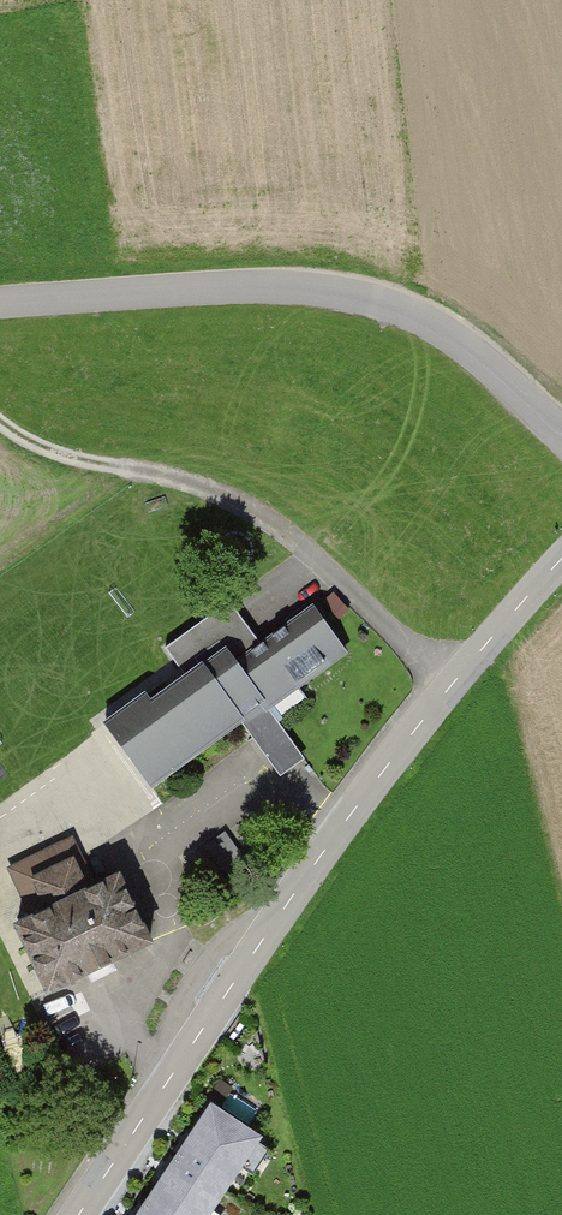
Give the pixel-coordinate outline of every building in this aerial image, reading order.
[(187,677),(109,735),(153,794),(242,727),(266,710),(271,707),(276,714),(349,659),(311,608),(263,643),(231,600),(166,648),(187,677)] [(253,742),(284,784),(307,766),(266,710),(242,727),(253,742)] [(7,930),(39,995),(150,941),(119,877),(90,890),(65,840),(5,870),(29,919),(7,930)] [(208,1111),(175,1163),(229,1197),(263,1145),(208,1111)] [(142,1214),(218,1214),(229,1197),(175,1163),(142,1214)]
